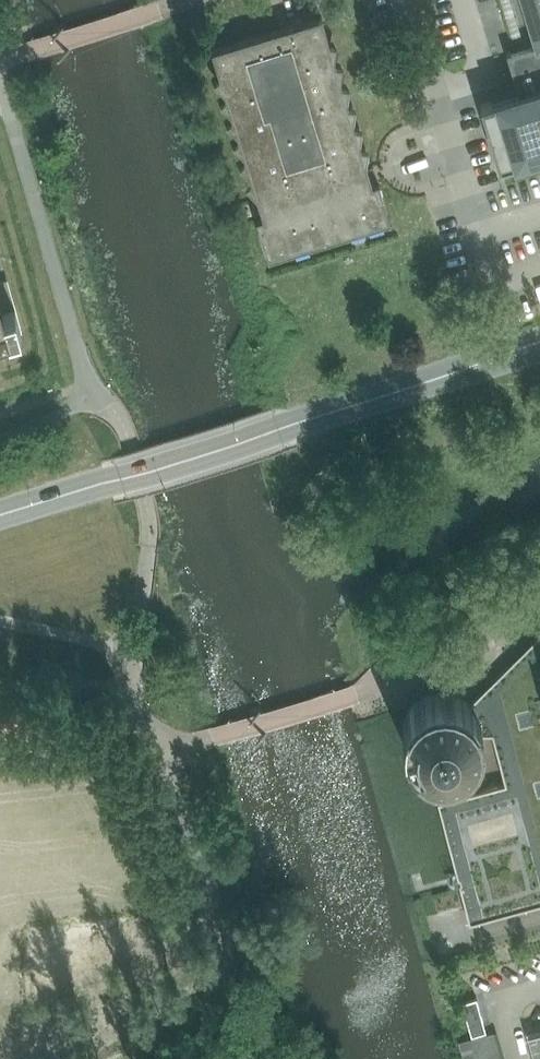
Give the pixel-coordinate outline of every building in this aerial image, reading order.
[(535,44),(506,53),(518,93),(479,105),(498,167),(539,154),(539,0),(522,0),(535,44)] [(390,220),(378,182),(378,180),(371,182),(369,175),(320,16),(211,49),(262,215),(255,217),(267,257),(390,220)] [(64,23),(52,27),(60,54),(72,51),(64,23)] [(20,329),(15,308),(8,311),(3,295),(0,296),(0,335),(20,329)] [(539,634),(469,703),(468,702),(466,700),(465,699),(463,698),(459,696),(458,695),(455,695),(453,694),(451,693),(449,693),(447,693),(445,692),(443,692),(441,692),(439,692),(437,692),(435,693),(431,694),(429,694),(427,695),(425,696),(423,696),(422,697),(420,699),(418,700),(417,701),(415,702),(413,704),(412,705),(411,706),(410,708),(408,710),(407,711),(406,713),(408,714),(421,765),(420,767),(422,768),(424,769),(427,770),(431,772),(433,772),(435,773),(437,773),(439,773),(442,773),(445,773),(447,773),(450,772),(454,771),(456,770),(457,770),(461,768),(463,767),(464,766),(467,764),(470,762),(472,759),(473,758),(475,756),(477,753),(478,749),(480,746),(480,744),(481,742),(481,740),(482,738),(482,734),(482,732),(492,734),(504,784),(437,802),(469,923),(539,904),(539,634)] [(261,707),(249,710),(257,738),(269,734),(261,707)] [(528,1034),(534,1058),(539,1058),(539,1031),(528,1034)]
